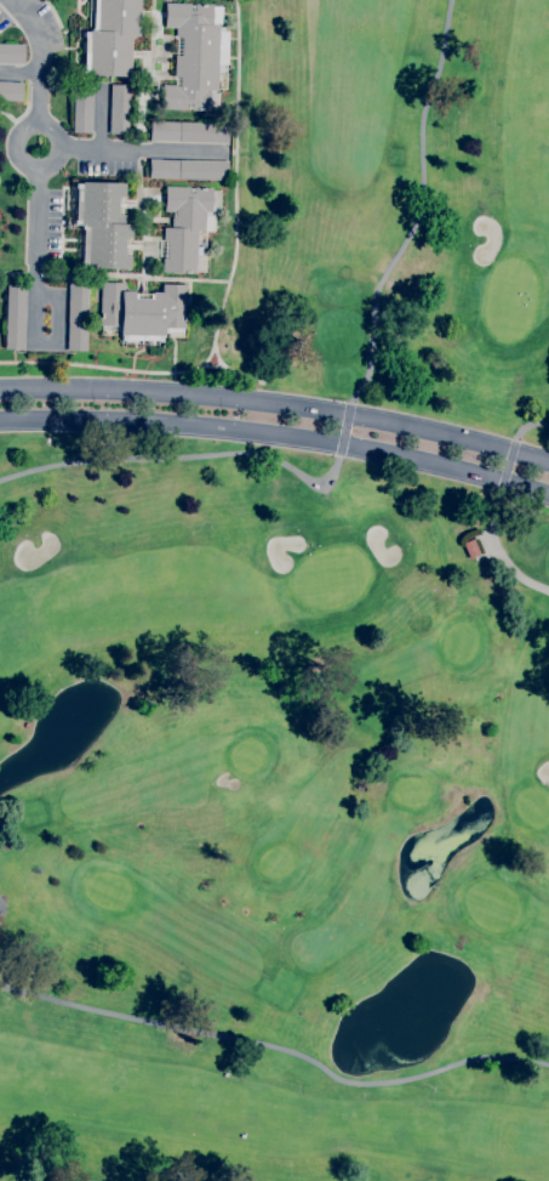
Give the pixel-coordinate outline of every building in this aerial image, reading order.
[(92,28),(93,0),(140,0),(138,36),(131,36),(130,76),(87,75),(87,74),(81,74),(81,69),(82,69),(84,36),(82,36),(82,32),(88,32),(88,30),(91,30),(91,28),(92,28)] [(210,110),(160,109),(161,85),(181,85),(181,78),(173,78),(175,56),(182,56),(182,38),(176,38),(176,28),(164,28),(165,2),(190,4),(190,11),(194,12),(194,4),(213,5),(213,6),(222,6),(222,23),(217,23),(217,24),(219,25),(219,27),(224,27),(224,30),(229,30),(228,64),(223,64),(223,68),(224,68),(224,72),(227,72),(227,90),(216,90),(215,92),(218,92),(217,109),(210,108),(210,110)] [(23,63),(0,63),(0,44),(24,45),(23,63)] [(22,101),(0,100),(0,82),(22,83),(22,101)] [(92,134),(72,132),(73,83),(93,83),(92,134)] [(128,135),(109,134),(110,84),(130,85),(128,135)] [(228,142),(150,141),(150,121),(228,123),(228,142)] [(227,180),(149,178),(149,159),(228,161),(227,180)] [(130,269),(80,268),(80,261),(81,261),(82,226),(79,226),(79,225),(74,225),(74,221),(75,221),(75,204),(80,204),(81,188),(75,188),(75,183),(80,183),(80,182),(125,183),(124,197),(118,197),(116,214),(124,215),(124,225),(131,225),(130,238),(124,237),(122,255),(130,256),(130,269)] [(195,273),(162,272),(162,259),(166,259),(167,242),(162,242),(164,227),(171,227),(171,217),(176,217),(176,211),(164,211),(165,187),(189,187),(189,194),(194,194),(194,187),(212,187),(212,191),(219,191),(219,205),(217,205),(217,211),(211,211),(211,214),(215,214),(215,231),(196,231),(196,246),(201,246),(201,255),(206,255),(205,272),(195,272),(195,273)] [(86,351),(67,351),(69,279),(88,279),(86,351)] [(162,341),(159,341),(142,340),(142,335),(126,335),(126,340),(121,340),(121,335),(120,335),(120,331),(102,330),(102,325),(99,325),(101,282),(125,283),(125,291),(135,291),(135,299),(149,299),(149,294),(151,294),(151,291),(161,293),(162,284),(187,284),(185,328),(183,328),(183,336),(168,335),(168,333),(165,333),(165,336),(162,336),(162,341)] [(23,350),(5,348),(6,285),(24,285),(23,350)] [(469,560),(462,544),(473,539),(480,555),(469,560)]
